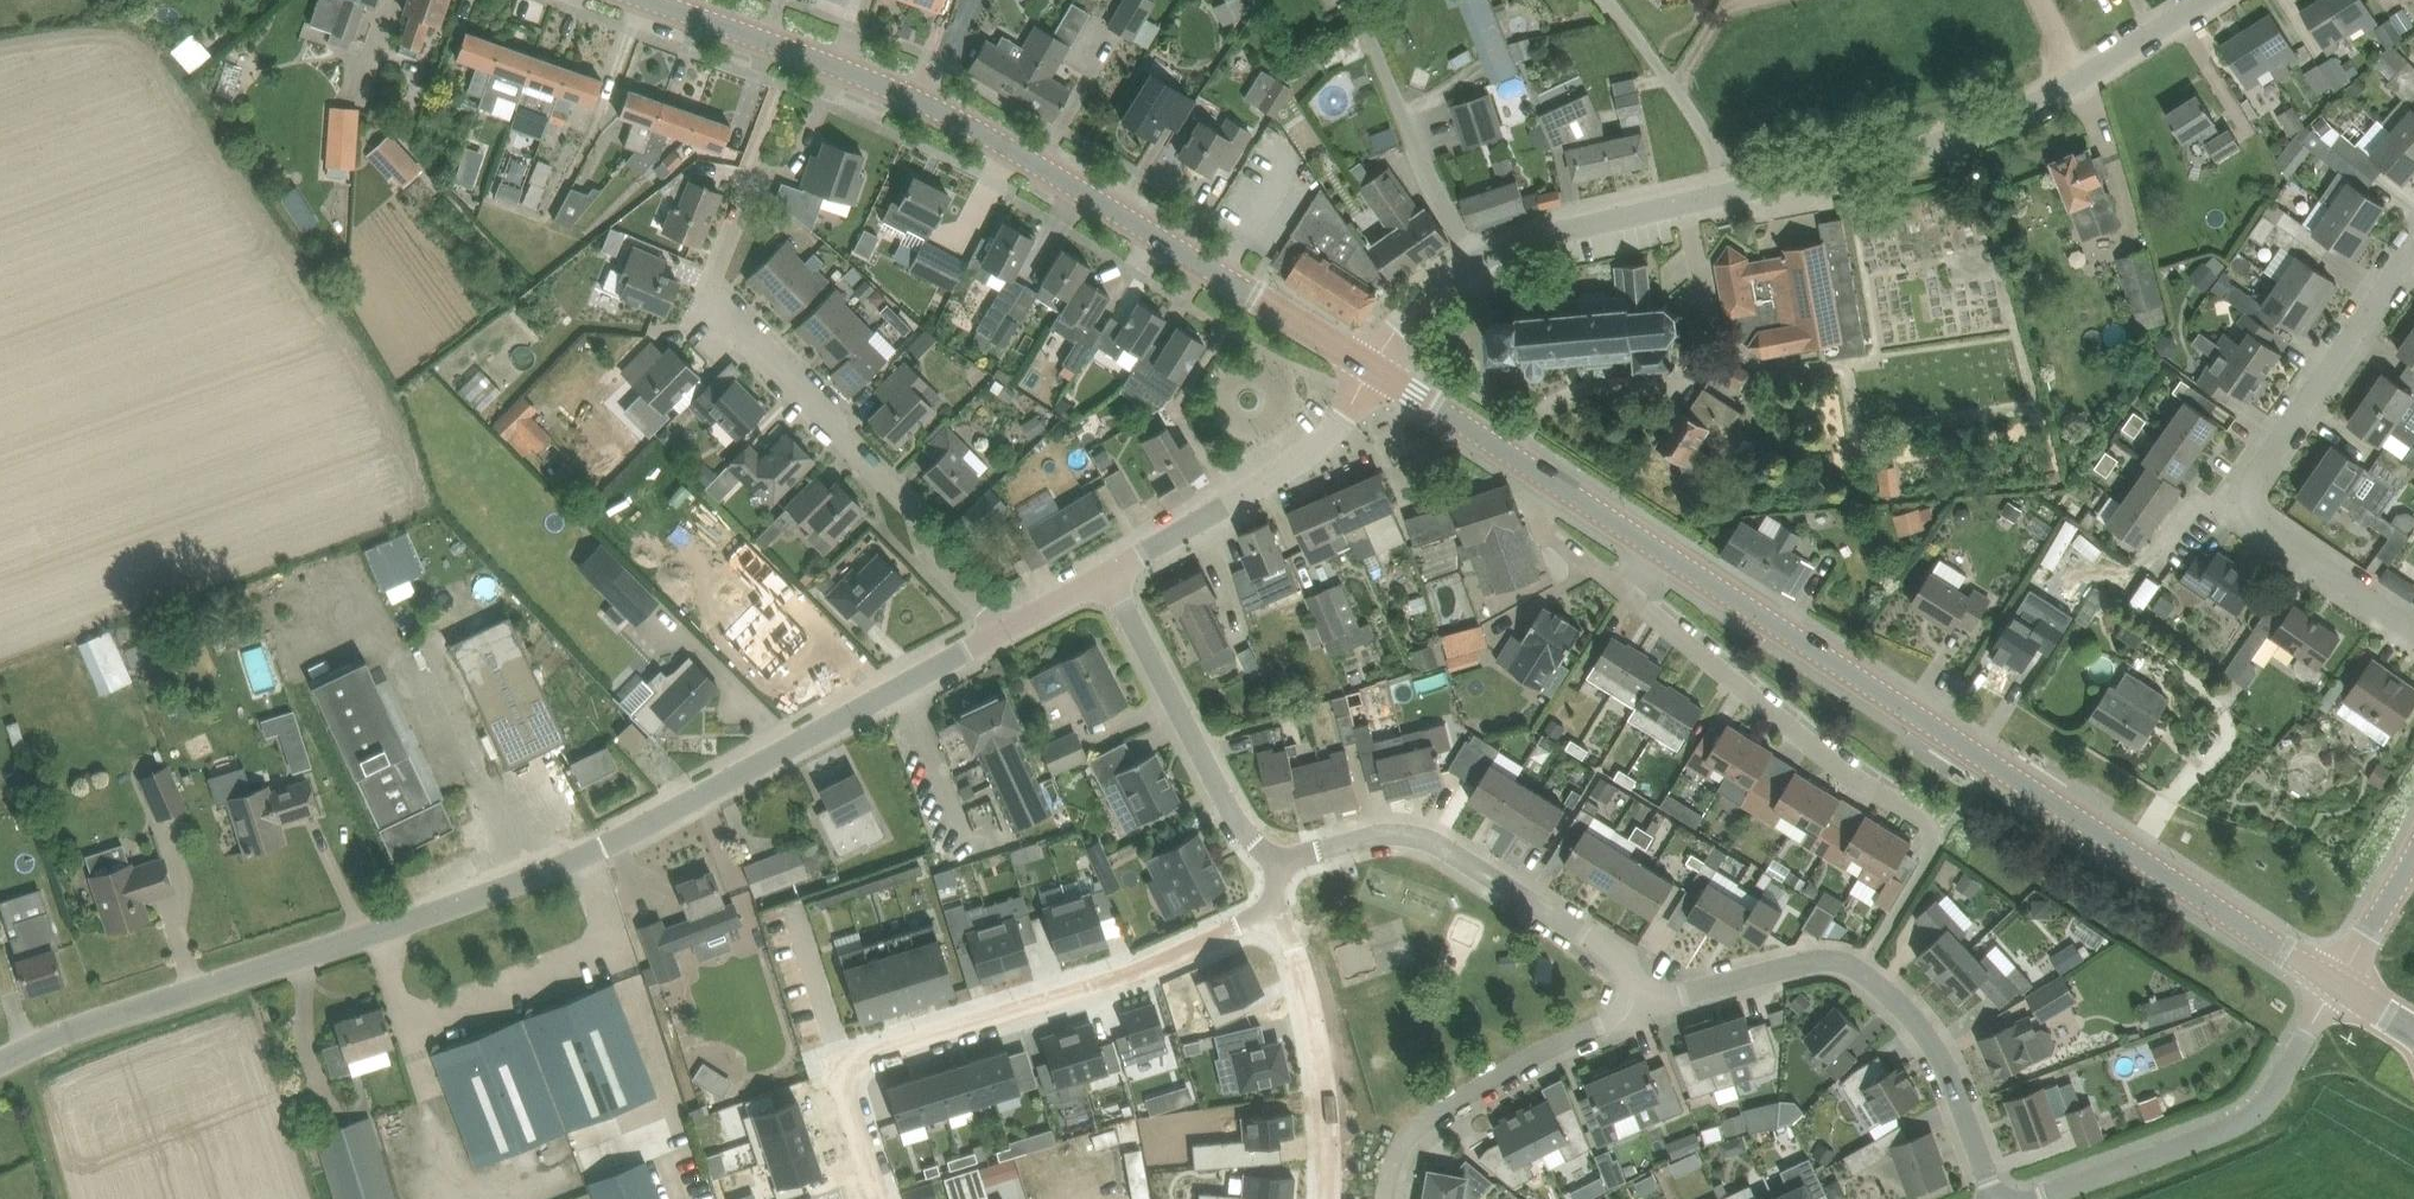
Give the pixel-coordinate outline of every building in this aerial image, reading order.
[(134,1),(134,0),(121,0),(121,3),(121,11),(135,10),(134,1)] [(319,0),(310,24),(332,32),(354,39),(365,3),(376,7),(378,0),(319,0)] [(410,1),(405,14),(411,16),(402,44),(420,50),(429,23),(438,26),(447,0),(410,0),(410,1)] [(938,9),(941,0),(912,0),(938,9)] [(1131,42),(1155,2),(1152,0),(1123,0),(1106,27),(1131,42)] [(1236,20),(1249,14),(1243,0),(1231,0),(1228,1),(1236,20)] [(1460,3),(1482,57),(1493,83),(1522,72),(1517,61),(1510,43),(1499,17),(1494,6),(1492,0),(1459,0),(1460,3)] [(2351,34),(2329,0),(2318,0),(2301,11),(2314,31),(2327,54),(2341,46),(2338,41),(2351,34)] [(2351,34),(2364,26),(2366,28),(2377,22),(2365,0),(2329,0),(2351,34)] [(1495,6),(1500,17),(1509,13),(1504,2),(1495,6)] [(2403,8),(2391,16),(2402,33),(2413,24),(2403,8)] [(2246,29),(2271,67),(2285,58),(2287,62),(2298,56),(2284,33),(2271,13),(2246,29)] [(2387,48),(2404,38),(2390,18),(2374,28),(2387,48)] [(2221,45),(2234,65),(2248,88),(2259,81),(2256,76),(2271,67),(2246,29),(2221,45)] [(192,73),(214,53),(194,30),(171,50),(192,73)] [(456,59),(476,66),(467,92),(481,97),(501,43),(466,31),(456,59)] [(1014,97),(1027,104),(1053,119),(1065,99),(1071,89),(1049,76),(1069,45),(1069,44),(1059,38),(1053,34),(1014,97)] [(987,37),(968,70),(1014,97),(1039,55),(1025,46),(1018,57),(987,37)] [(501,43),(481,97),(495,102),(504,76),(524,83),(534,55),(501,43)] [(2413,85),(2413,65),(2393,46),(2381,53),(2413,85)] [(1331,73),(1342,68),(1334,52),(1324,56),(1331,73)] [(2381,53),(2379,54),(2397,71),(2387,82),(2410,104),(2413,100),(2413,85),(2381,53)] [(524,83),(515,109),(549,120),(568,67),(534,55),(524,83)] [(2352,79),(2350,76),(2342,64),(2337,56),(2332,56),(2319,64),(2336,90),(2352,79)] [(1353,68),(1360,85),(1371,80),(1365,63),(1353,68)] [(560,135),(563,127),(572,99),(593,107),(602,79),(568,67),(549,120),(549,122),(547,130),(560,135)] [(1148,76),(1134,99),(1122,119),(1155,139),(1169,116),(1181,123),(1193,103),(1148,76)] [(1275,77),(1257,106),(1274,117),(1292,88),(1275,77)] [(1637,77),(1614,83),(1617,98),(1620,116),(1626,115),(1629,133),(1606,138),(1612,170),(1650,162),(1639,111),(1644,110),(1637,77)] [(2356,96),(2367,85),(2359,77),(2348,88),(2356,96)] [(619,117),(633,122),(624,146),(635,150),(647,153),(664,101),(629,88),(619,117)] [(1465,149),(1505,136),(1490,91),(1450,104),(1465,149)] [(1602,119),(1589,92),(1538,115),(1540,118),(1553,148),(1555,153),(1570,149),(1576,178),(1612,170),(1606,138),(1602,119)] [(2166,113),(2179,133),(2184,141),(2201,130),(2209,143),(2206,145),(2215,159),(2240,144),(2230,128),(2221,133),(2213,120),(2215,119),(2198,93),(2166,113)] [(697,112),(664,101),(647,153),(635,150),(626,161),(643,173),(655,157),(659,158),(668,133),(687,140),(697,112)] [(326,166),(355,168),(359,108),(330,106),(326,166)] [(2289,134),(2304,125),(2305,124),(2296,108),(2280,118),(2289,134)] [(2393,130),(2413,148),(2413,108),(2393,130)] [(722,151),(731,125),(697,112),(687,140),(722,151)] [(2313,124),(2322,135),(2333,126),(2324,115),(2313,124)] [(1553,148),(1540,118),(1533,123),(1531,133),(1534,144),(1544,148),(1553,148)] [(1199,123),(1192,134),(1180,155),(1210,173),(1217,161),(1230,169),(1242,148),(1250,136),(1224,119),(1215,133),(1199,123)] [(2320,198),(2332,207),(2333,206),(2367,230),(2384,205),(2365,192),(2351,181),(2345,177),(2357,161),(2334,144),(2332,146),(2312,130),(2302,143),(2339,172),(2320,198)] [(2393,130),(2371,153),(2386,166),(2403,182),(2413,170),(2413,148),(2393,130)] [(2334,144),(2357,161),(2366,149),(2358,143),(2356,146),(2341,134),(2334,144)] [(411,157),(390,135),(367,156),(387,178),(411,157)] [(805,186),(794,214),(811,229),(825,193),(854,203),(864,176),(857,174),(864,155),(825,141),(819,157),(813,154),(802,185),(805,186)] [(2074,153),(2072,154),(2066,152),(2058,155),(2055,161),(2054,162),(2073,208),(2091,201),(2105,233),(2123,225),(2105,180),(2112,177),(2102,154),(2094,157),(2090,149),(2075,155),(2074,153)] [(675,150),(655,167),(664,178),(684,161),(675,150)] [(464,155),(454,182),(473,188),(482,161),(464,155)] [(1474,228),(1529,210),(1517,174),(1516,174),(1511,157),(1495,162),(1501,179),(1462,192),(1474,228)] [(553,165),(539,159),(529,180),(532,181),(523,202),(537,208),(546,187),(544,186),(553,165)] [(1391,166),(1371,180),(1361,187),(1369,198),(1382,190),(1415,235),(1408,240),(1422,260),(1450,241),(1427,208),(1422,211),(1391,166)] [(662,229),(678,235),(700,244),(721,193),(691,180),(682,170),(664,185),(658,191),(672,204),(662,229)] [(908,233),(923,241),(926,242),(939,216),(950,195),(914,177),(900,203),(892,199),(882,219),(894,226),(908,233)] [(522,189),(501,182),(496,196),(517,203),(522,189)] [(1379,289),(1376,287),(1385,273),(1362,240),(1323,186),(1293,233),(1281,252),(1285,267),(1292,272),(1287,279),(1356,324),(1362,323),(1380,295),(1379,289)] [(588,194),(571,188),(553,220),(572,226),(602,190),(593,187),(588,194)] [(1395,279),(1422,260),(1408,240),(1415,235),(1382,190),(1369,198),(1392,231),(1371,244),(1395,279)] [(1540,194),(1542,207),(1562,202),(1559,190),(1540,194)] [(2367,230),(2333,206),(2332,207),(2315,231),(2330,242),(2349,256),(2351,254),(2356,258),(2372,235),(2366,231),(2367,230)] [(772,217),(783,226),(792,216),(781,207),(772,217)] [(303,231),(315,223),(307,211),(295,219),(303,231)] [(2277,223),(2302,240),(2310,228),(2286,211),(2277,223)] [(2277,223),(2264,214),(2250,235),(2263,244),(2269,236),(2282,246),(2293,253),(2302,240),(2277,223)] [(1784,254),(1785,255),(1749,262),(1749,257),(1730,244),(1717,263),(1729,330),(1750,344),(1765,354),(1784,351),(1826,343),(1828,357),(1866,351),(1864,334),(1853,274),(1847,242),(1843,218),(1840,218),(1821,222),(1825,241),(1817,242),(1791,247),(1785,248),(1786,254),(1784,254)] [(993,270),(1011,278),(1012,277),(1025,252),(1027,253),(1036,235),(1021,227),(1019,230),(1004,222),(993,242),(983,237),(968,264),(969,264),(966,271),(986,283),(993,270)] [(874,255),(881,233),(865,228),(858,249),(874,255)] [(616,255),(621,244),(608,238),(603,250),(616,255)] [(796,252),(798,250),(787,239),(747,279),(761,294),(764,291),(770,297),(806,261),(796,252)] [(968,264),(926,242),(923,241),(908,270),(953,293),(964,270),(966,271),(969,264),(968,264)] [(631,245),(620,272),(611,269),(603,289),(643,305),(665,314),(679,281),(655,271),(661,257),(631,245)] [(1050,268),(1042,282),(1068,299),(1082,277),(1090,266),(1063,248),(1050,268)] [(2147,249),(2117,258),(2133,312),(2163,303),(2147,249)] [(2217,274),(2225,266),(2213,255),(2205,263),(2203,261),(2188,277),(2204,292),(2219,276),(2217,274)] [(2299,255),(2298,257),(2282,280),(2324,308),(2340,285),(2332,280),(2333,279),(2314,265),(2299,255)] [(787,320),(804,304),(829,279),(821,270),(820,271),(816,268),(814,270),(806,261),(770,297),(776,303),(773,306),(787,320)] [(1651,276),(1650,262),(1624,264),(1624,265),(1615,265),(1617,279),(1615,280),(1615,282),(1617,282),(1618,294),(1608,295),(1607,290),(1582,292),(1583,297),(1564,298),(1564,296),(1559,296),(1560,296),(1555,292),(1548,292),(1544,297),(1544,298),(1539,298),(1539,300),(1521,302),(1521,300),(1518,300),(1519,315),(1517,315),(1518,320),(1490,323),(1493,353),(1520,350),(1521,356),(1523,356),(1524,370),(1527,370),(1527,375),(1533,380),(1541,379),(1546,373),(1547,368),(1550,369),(1550,365),(1567,364),(1567,365),(1571,365),(1571,363),(1590,361),(1590,367),(1614,364),(1614,359),(1634,357),(1636,372),(1677,368),(1676,363),(1673,364),(1671,344),(1673,344),(1673,339),(1669,339),(1675,333),(1680,334),(1681,328),(1676,328),(1675,316),(1682,315),(1681,312),(1677,313),(1669,306),(1670,302),(1666,301),(1665,305),(1654,306),(1654,302),(1653,302),(1652,291),(1654,291),(1654,288),(1652,288),(1651,279),(1653,279),(1653,276),(1651,276)] [(838,268),(831,275),(836,280),(843,273),(838,268)] [(1062,310),(1060,313),(1053,324),(1076,340),(1062,362),(1076,371),(1093,343),(1081,335),(1086,327),(1088,329),(1097,315),(1110,295),(1082,277),(1068,299),(1062,310)] [(866,279),(857,288),(857,294),(864,300),(875,289),(866,279)] [(2282,280),(2272,294),(2264,305),(2279,316),(2280,317),(2284,319),(2298,329),(2306,335),(2324,308),(2316,303),(2282,280)] [(2234,284),(2225,297),(2246,311),(2252,315),(2261,301),(2235,283),(2234,284)] [(1036,296),(1038,293),(1024,284),(1009,309),(1007,312),(1021,321),(1035,298),(1036,296)] [(848,299),(837,288),(812,312),(795,328),(810,343),(813,340),(818,346),(854,311),(845,302),(848,299)] [(875,302),(881,302),(887,296),(878,288),(869,297),(875,302)] [(1093,343),(1115,357),(1114,359),(1130,369),(1151,336),(1165,313),(1139,296),(1124,319),(1111,311),(1094,338),(1096,339),(1093,343)] [(1007,312),(1009,309),(994,300),(976,329),(977,330),(974,334),(974,344),(983,349),(990,338),(1007,312)] [(887,319),(895,311),(887,304),(880,312),(887,319)] [(832,373),(870,335),(874,331),(854,311),(818,346),(824,352),(822,355),(835,369),(831,373),(832,373)] [(887,319),(894,326),(902,318),(895,311),(887,319)] [(2252,315),(2246,311),(2245,312),(2239,322),(2251,330),(2242,343),(2226,331),(2218,343),(2266,375),(2282,352),(2268,342),(2276,331),(2256,318),(2252,315)] [(1006,315),(999,327),(1012,335),(1019,323),(1006,315)] [(894,326),(904,335),(911,327),(902,318),(894,326)] [(1163,343),(1151,336),(1130,369),(1133,370),(1126,381),(1139,389),(1144,382),(1167,396),(1180,376),(1188,363),(1189,363),(1196,351),(1204,337),(1178,321),(1163,343)] [(2193,341),(2213,354),(2203,369),(2205,370),(2198,381),(2227,401),(2235,390),(2249,400),(2266,375),(2218,343),(2201,330),(2193,341)] [(2400,351),(2413,361),(2413,331),(2400,351)] [(835,382),(849,396),(891,356),(870,335),(832,373),(838,379),(835,382)] [(925,350),(915,340),(905,350),(916,360),(925,350)] [(624,372),(629,377),(657,406),(658,405),(663,410),(681,391),(698,374),(671,348),(664,355),(653,343),(636,360),(624,372)] [(1741,390),(1742,387),(1749,391),(1757,379),(1750,375),(1752,372),(1725,355),(1714,372),(1741,390)] [(908,358),(897,368),(881,385),(892,396),(870,418),(897,445),(914,428),(935,409),(921,392),(931,384),(908,358)] [(2385,373),(2367,397),(2413,431),(2413,411),(2405,405),(2413,393),(2404,386),(2385,373)] [(2185,398),(2171,418),(2206,442),(2220,423),(2210,416),(2218,403),(2182,379),(2174,391),(2185,398)] [(713,380),(696,396),(688,404),(709,427),(717,419),(735,437),(747,426),(764,409),(735,380),(724,391),(713,380)] [(990,388),(998,393),(1004,385),(996,380),(990,388)] [(1058,397),(1045,388),(1038,398),(1051,407),(1058,397)] [(1667,429),(1666,431),(1663,437),(1663,440),(1660,443),(1686,460),(1685,462),(1687,468),(1695,473),(1702,473),(1714,453),(1700,444),(1719,413),(1733,422),(1741,410),(1704,388),(1689,413),(1681,409),(1669,430),(1667,429)] [(515,426),(533,445),(537,450),(552,436),(532,414),(538,409),(525,395),(498,419),(494,423),(505,436),(510,432),(515,426)] [(2382,443),(2391,431),(2411,444),(2413,440),(2413,431),(2367,397),(2350,422),(2379,443),(2380,441),(2382,443)] [(1054,408),(1067,418),(1076,408),(1063,398),(1054,408)] [(668,425),(653,410),(643,420),(640,423),(655,438),(668,425)] [(1178,446),(1165,425),(1156,411),(1137,423),(1146,437),(1141,440),(1157,467),(1166,462),(1177,480),(1159,491),(1159,494),(1168,509),(1196,492),(1188,479),(1204,469),(1187,440),(1178,446)] [(2134,412),(2129,420),(2140,428),(2146,421),(2134,412)] [(1037,414),(1025,421),(1034,435),(1046,428),(1037,414)] [(2171,418),(2158,438),(2192,462),(2206,442),(2171,418)] [(2134,436),(2140,428),(2129,420),(2123,428),(2134,436)] [(949,423),(940,432),(924,448),(935,460),(924,471),(954,502),(971,485),(980,476),(961,456),(971,446),(949,423)] [(672,441),(672,432),(667,426),(657,436),(667,446),(672,441)] [(749,444),(731,463),(743,476),(746,478),(750,473),(777,498),(798,476),(814,459),(788,433),(762,458),(749,444)] [(2178,482),(2192,462),(2158,438),(2143,459),(2151,464),(2151,463),(2178,482)] [(2335,444),(2318,468),(2370,505),(2385,484),(2397,492),(2407,479),(2378,459),(2369,471),(2362,466),(2363,464),(2335,444)] [(2402,457),(2388,447),(2387,446),(2378,459),(2407,479),(2413,469),(2413,466),(2402,457)] [(1111,463),(1103,450),(1093,456),(1101,469),(1111,463)] [(2106,450),(2100,459),(2113,467),(2119,459),(2106,450)] [(2107,476),(2113,467),(2100,459),(2094,468),(2107,476)] [(692,472),(706,485),(717,473),(702,460),(692,472)] [(736,483),(743,476),(731,463),(724,471),(736,483)] [(2184,486),(2178,482),(2151,463),(2151,464),(2137,483),(2169,506),(2184,486)] [(2390,563),(2411,535),(2380,513),(2370,505),(2318,468),(2300,494),(2330,515),(2339,502),(2353,512),(2354,517),(2365,525),(2371,524),(2390,538),(2378,554),(2390,563)] [(1137,499),(1119,469),(1105,477),(1123,508),(1137,499)] [(1352,544),(1359,560),(1378,551),(1364,520),(1396,507),(1381,472),(1338,491),(1348,511),(1337,515),(1349,540),(1352,544)] [(817,477),(789,505),(775,518),(789,533),(803,519),(812,528),(818,523),(834,539),(864,509),(837,482),(829,489),(817,477)] [(2169,506),(2137,483),(2123,503),(2155,526),(2169,506)] [(1407,517),(1414,540),(1415,543),(1463,528),(1467,541),(1461,543),(1467,559),(1473,557),(1477,568),(1535,547),(1527,523),(1523,524),(1508,484),(1454,501),(1454,502),(1407,517)] [(958,520),(973,535),(981,527),(985,531),(1009,506),(988,486),(965,511),(966,513),(958,520)] [(1024,517),(1022,518),(1009,527),(1033,569),(1035,568),(1031,562),(1044,554),(1048,560),(1111,522),(1099,502),(1093,490),(1029,526),(1024,517)] [(1348,511),(1338,491),(1292,511),(1302,533),(1313,561),(1352,544),(1349,540),(1337,515),(1348,511)] [(2098,517),(2066,495),(2058,508),(2090,530),(2098,517)] [(2104,505),(2116,514),(2109,524),(2141,546),(2155,526),(2123,503),(2112,495),(2104,505)] [(2009,500),(2003,510),(2017,520),(2024,509),(2009,500)] [(1900,533),(1925,525),(1920,507),(1895,515),(1900,533)] [(1961,509),(1957,513),(1958,520),(1963,523),(1969,522),(1972,517),(1971,511),(1966,508),(1961,509)] [(2393,522),(2398,525),(2408,532),(2413,524),(2413,516),(2409,512),(2399,514),(2393,522)] [(1235,574),(1242,596),(1249,611),(1265,604),(1268,610),(1280,604),(1274,592),(1281,589),(1272,567),(1287,560),(1279,542),(1270,520),(1241,533),(1249,551),(1243,553),(1249,568),(1235,574)] [(1795,597),(1808,576),(1815,565),(1792,551),(1803,534),(1785,522),(1773,540),(1743,521),(1723,553),(1795,597)] [(765,548),(775,538),(765,529),(755,538),(765,548)] [(410,578),(425,571),(407,531),(364,550),(382,590),(387,588),(410,578)] [(728,534),(717,549),(727,556),(738,541),(728,534)] [(754,584),(767,572),(741,543),(727,556),(754,584)] [(1496,591),(1520,584),(1542,575),(1537,562),(1540,560),(1535,547),(1477,568),(1485,592),(1496,588),(1496,591)] [(2239,610),(2246,599),(2259,580),(2219,552),(2210,565),(2198,556),(2181,579),(2208,597),(2212,591),(2239,610)] [(904,578),(879,553),(847,585),(842,581),(827,596),(849,617),(860,605),(869,614),(904,578)] [(1973,627),(1985,607),(1990,600),(1975,590),(1970,597),(1958,589),(1968,574),(1943,558),(1932,573),(1925,583),(1913,603),(1953,628),(1959,619),(1973,627)] [(631,621),(633,622),(635,625),(641,619),(657,604),(660,600),(622,563),(600,585),(598,587),(611,601),(614,603),(626,616),(631,621)] [(1218,596),(1213,585),(1202,564),(1163,584),(1180,616),(1181,616),(1210,670),(1236,656),(1208,601),(1218,596)] [(2380,578),(2392,586),(2397,579),(2395,570),(2388,566),(2380,578)] [(2164,577),(2149,567),(2129,597),(2144,607),(2164,577)] [(822,590),(834,579),(826,571),(814,582),(822,590)] [(1348,634),(1329,588),(1305,599),(1315,619),(1325,640),(1331,657),(1353,648),(1348,634)] [(2154,609),(2165,616),(2174,601),(2163,594),(2154,609)] [(1498,660),(1531,681),(1541,688),(1558,662),(1560,663),(1560,664),(1561,664),(1583,629),(1582,629),(1570,621),(1570,620),(1571,620),(1572,619),(1559,611),(1558,612),(1559,612),(1558,614),(1546,607),(1547,606),(1545,605),(1523,640),(1514,634),(1498,660)] [(2295,605),(2282,624),(2274,635),(2300,654),(2293,665),(2296,675),(2314,688),(2326,671),(2319,667),(2327,656),(2340,636),(2295,605)] [(811,636),(794,619),(785,610),(761,634),(757,630),(743,644),(773,674),(811,636)] [(2015,613),(2004,632),(1991,652),(2006,661),(2007,658),(2024,668),(2038,645),(2051,653),(2066,629),(2043,615),(2037,626),(2015,613)] [(567,739),(557,717),(510,615),(451,643),(498,745),(508,767),(567,739)] [(2145,637),(2148,632),(2128,618),(2117,633),(2138,647),(2140,643),(2145,637)] [(1325,640),(1315,619),(1304,625),(1314,645),(1325,640)] [(1483,660),(1480,646),(1491,643),(1485,622),(1444,633),(1453,668),(1483,660)] [(2227,672),(2237,680),(2251,660),(2262,644),(2267,637),(2255,629),(2247,642),(2227,672)] [(111,631),(91,640),(92,643),(106,674),(127,665),(115,640),(111,631)] [(1613,636),(1601,656),(1588,678),(1612,693),(1638,651),(1613,636)] [(1070,686),(1089,722),(1127,702),(1096,642),(1030,677),(1042,701),(1070,686)] [(126,650),(132,663),(146,658),(140,644),(126,650)] [(1417,671),(1440,665),(1433,644),(1411,651),(1417,671)] [(1638,651),(1612,693),(1636,708),(1629,719),(1629,720),(1662,666),(1638,651)] [(2396,728),(2413,702),(2413,688),(2374,660),(2345,701),(2392,733),(2396,728)] [(455,826),(442,798),(432,803),(365,661),(312,686),(355,779),(383,834),(393,856),(455,826)] [(719,686),(702,670),(693,661),(673,681),(667,674),(661,669),(648,682),(647,683),(642,678),(619,701),(631,712),(631,713),(630,714),(656,739),(658,737),(654,733),(667,719),(677,729),(719,686)] [(1662,666),(1629,720),(1654,735),(1680,693),(1656,678),(1663,666),(1662,666)] [(2140,746),(2152,726),(2167,703),(2167,699),(2163,693),(2127,671),(2117,688),(2112,685),(2092,716),(2140,746)] [(1013,826),(1050,809),(1015,733),(1022,729),(1005,692),(956,715),(974,752),(977,751),(1013,826)] [(1653,751),(1660,739),(1678,750),(1704,708),(1680,693),(1654,735),(1646,747),(1653,751)] [(1354,727),(1351,713),(1338,716),(1346,744),(1358,740),(1354,727)] [(1565,728),(1551,720),(1545,730),(1559,738),(1565,728)] [(28,747),(18,721),(7,725),(16,751),(28,747)] [(635,752),(649,739),(632,721),(618,735),(635,752)] [(1370,723),(1362,725),(1354,727),(1358,740),(1365,767),(1381,763),(1389,798),(1407,793),(1408,797),(1420,794),(1408,748),(1407,749),(1403,735),(1375,743),(1370,723)] [(1423,744),(1408,748),(1420,794),(1430,791),(1429,788),(1446,783),(1440,760),(1438,751),(1452,747),(1446,723),(1419,731),(1423,744)] [(1730,773),(1753,735),(1743,729),(1742,731),(1729,723),(1722,735),(1709,727),(1687,764),(1709,777),(1717,765),(1730,773)] [(1054,776),(1089,760),(1089,759),(1090,759),(1077,729),(1040,746),(1054,776)] [(1268,739),(1265,729),(1253,732),(1256,743),(1268,739)] [(1489,740),(1487,739),(1486,739),(1477,732),(1470,743),(1466,740),(1450,765),(1451,769),(1466,778),(1489,740)] [(1551,751),(1556,742),(1543,734),(1538,743),(1551,751)] [(1719,790),(1741,803),(1755,811),(1774,780),(1762,772),(1775,751),(1761,744),(1763,741),(1753,735),(1730,773),(1719,790)] [(302,736),(284,742),(293,772),(311,766),(302,736)] [(1089,759),(1089,760),(1108,797),(1125,788),(1143,822),(1181,802),(1155,752),(1134,763),(1132,758),(1134,756),(1126,740),(1090,759),(1089,759)] [(1491,764),(1490,764),(1500,747),(1489,740),(1466,778),(1478,786),(1470,798),(1485,808),(1483,811),(1493,817),(1516,778),(1492,763),(1491,764)] [(1580,745),(1571,740),(1566,748),(1574,753),(1580,745)] [(1288,749),(1289,755),(1298,753),(1300,752),(1297,742),(1296,743),(1287,745),(1288,749)] [(582,784),(618,767),(608,745),(571,762),(582,784)] [(1580,745),(1574,753),(1583,759),(1588,750),(1580,745)] [(1293,771),(1294,771),(1289,755),(1288,749),(1275,753),(1274,748),(1259,752),(1273,808),(1293,803),(1292,799),(1300,797),(1293,771)] [(1335,760),(1321,763),(1333,808),(1341,806),(1342,810),(1362,805),(1356,782),(1347,750),(1333,753),(1335,760)] [(1321,763),(1294,771),(1293,771),(1300,797),(1305,819),(1325,814),(1324,810),(1333,808),(1321,763)] [(2370,779),(2382,786),(2392,770),(2379,763),(2370,779)] [(188,808),(169,764),(138,777),(157,821),(188,808)] [(279,822),(317,810),(308,780),(267,793),(265,787),(252,791),(243,767),(207,778),(216,805),(230,801),(239,830),(247,853),(285,841),(279,822)] [(1629,774),(1620,769),(1615,777),(1624,783),(1629,774)] [(1774,780),(1755,811),(1777,825),(1784,812),(1797,820),(1820,782),(1811,777),(1809,779),(1796,771),(1786,787),(1774,780)] [(822,790),(830,807),(818,813),(833,841),(859,827),(868,845),(886,835),(880,822),(866,794),(855,773),(822,790)] [(1629,774),(1624,783),(1633,788),(1638,780),(1629,774)] [(1592,792),(1609,803),(1620,787),(1602,775),(1592,792)] [(1516,831),(1517,832),(1541,794),(1516,778),(1493,817),(1502,823),(1504,819),(1519,828),(1516,831)] [(1820,782),(1797,820),(1810,828),(1802,841),(1824,855),(1841,827),(1830,820),(1842,799),(1829,791),(1831,789),(1820,782)] [(1566,800),(1575,806),(1583,794),(1574,788),(1566,800)] [(1669,793),(1663,805),(1700,824),(1706,811),(1669,793)] [(1565,809),(1541,794),(1517,832),(1527,838),(1529,834),(1544,844),(1565,809)] [(1560,844),(1572,852),(1566,862),(1588,875),(1610,840),(1589,827),(1596,815),(1583,807),(1560,844)] [(1841,827),(1824,855),(1825,855),(1848,868),(1861,876),(1890,825),(1881,820),(1880,822),(1867,814),(1854,835),(1841,827)] [(1629,839),(1638,844),(1646,830),(1638,825),(1629,839)] [(1890,825),(1861,876),(1882,889),(1876,900),(1889,908),(1906,881),(1893,874),(1913,842),(1900,834),(1901,832),(1890,825)] [(1655,836),(1646,830),(1638,844),(1647,849),(1655,836)] [(1169,872),(1187,907),(1225,887),(1197,832),(1146,858),(1157,878),(1169,872)] [(1093,844),(1087,847),(1084,848),(1091,863),(1094,862),(1107,856),(1102,846),(1100,840),(1093,844)] [(1632,853),(1610,840),(1588,875),(1610,889),(1632,853)] [(1014,865),(1028,861),(1024,846),(1010,850),(1014,865)] [(745,867),(753,890),(755,895),(809,875),(799,847),(745,867)] [(1632,903),(1654,867),(1632,853),(1610,889),(1632,903)] [(1687,862),(1700,869),(1705,861),(1692,853),(1687,862)] [(1094,862),(1091,863),(1106,894),(1108,893),(1121,887),(1114,872),(1113,870),(1110,863),(1107,856),(1094,862)] [(174,890),(164,858),(132,868),(131,864),(130,864),(92,876),(110,931),(148,918),(142,900),(174,890)] [(1703,924),(1723,890),(1710,882),(1718,869),(1705,861),(1700,869),(1682,898),(1694,906),(1689,915),(1703,924)] [(920,864),(908,868),(911,877),(924,873),(920,864)] [(958,882),(953,867),(934,873),(938,888),(958,882)] [(1676,880),(1654,867),(1632,903),(1654,916),(1667,896),(1676,880)] [(911,877),(908,868),(895,873),(898,882),(911,877)] [(1773,873),(1766,868),(1758,880),(1765,885),(1773,873)] [(1790,881),(1802,889),(1808,880),(1796,873),(1790,870),(1785,878),(1790,881)] [(1956,885),(1972,897),(1983,882),(1967,871),(1956,885)] [(895,873),(882,877),(885,886),(898,882),(895,873)] [(885,886),(882,877),(869,881),(872,890),(885,886)] [(1818,883),(1812,880),(1805,891),(1816,897),(1819,891),(1818,883)] [(872,890),(869,881),(857,886),(860,895),(872,890)] [(860,895),(857,886),(844,890),(847,899),(860,895)] [(1821,901),(1843,909),(1847,896),(1825,889),(1821,901)] [(847,899),(844,890),(831,895),(834,904),(847,899)] [(1723,890),(1703,924),(1729,940),(1749,906),(1723,890)] [(1068,900),(1083,950),(1108,942),(1092,892),(1068,900)] [(821,908),(834,904),(831,895),(818,899),(818,900),(821,908)] [(1752,907),(1749,906),(1729,940),(1733,943),(1741,931),(1763,944),(1784,910),(1760,895),(1752,907)] [(2033,898),(2033,915),(2051,915),(2050,898),(2033,898)] [(1938,937),(1918,955),(1939,978),(1970,949),(1961,939),(1968,932),(1936,899),(1917,917),(1926,928),(1928,926),(1938,937)] [(1083,950),(1068,900),(1043,908),(1059,957),(1083,950)] [(637,927),(658,982),(658,983),(683,974),(674,950),(742,925),(734,901),(666,929),(661,918),(637,927)] [(994,921),(989,902),(970,908),(968,901),(950,907),(958,932),(994,921)] [(1834,918),(1836,913),(1819,902),(1803,927),(1821,938),(1823,935),(1834,918)] [(991,924),(1007,974),(1031,966),(1015,916),(991,924)] [(839,952),(847,979),(860,1020),(955,990),(934,922),(839,952)] [(1007,974),(991,924),(966,932),(982,981),(1007,974)] [(2113,936),(2086,924),(2078,940),(2106,952),(2113,936)] [(54,950),(48,952),(37,956),(28,930),(10,936),(21,970),(28,993),(64,981),(54,950)] [(2059,951),(2069,968),(2085,958),(2084,957),(2079,948),(2075,941),(2059,951)] [(2016,967),(2007,975),(1987,953),(1980,960),(1970,949),(1939,978),(1960,1001),(1981,983),(1990,993),(2002,1006),(2020,989),(2024,993),(2033,984),(2016,967)] [(1249,959),(1197,983),(1216,1026),(1247,1012),(1241,999),(1262,989),(1249,959)] [(2063,976),(2029,997),(2042,1019),(2076,998),(2063,976)] [(658,1097),(622,1004),(613,982),(432,1053),(477,1168),(658,1097)] [(2159,998),(2165,1021),(2193,1014),(2189,998),(2187,991),(2159,998)] [(1791,1004),(1799,1012),(1811,1000),(1802,992),(1791,1004)] [(1123,1012),(1130,1033),(1116,1037),(1125,1064),(1169,1050),(1154,1003),(1123,1012)] [(1839,1078),(1859,1058),(1847,1046),(1862,1030),(1836,1005),(1806,1036),(1832,1061),(1827,1066),(1839,1078)] [(352,1072),(348,1060),(395,1045),(390,1029),(383,1006),(335,1021),(341,1041),(323,1047),(333,1078),(352,1072)] [(1770,1012),(1774,1024),(1785,1021),(1785,1007),(1770,1012)] [(1718,1024),(1737,1083),(1777,1070),(1778,1055),(1767,1020),(1750,1026),(1746,1015),(1718,1024)] [(1998,1075),(2054,1050),(2056,1044),(2050,1031),(2041,1028),(2036,1030),(2030,1017),(2015,1024),(1982,1038),(1998,1075)] [(1067,1030),(1082,1080),(1120,1068),(1112,1041),(1098,1045),(1091,1022),(1067,1030)] [(1266,1045),(1261,1023),(1215,1034),(1220,1056),(1234,1053),(1242,1087),(1288,1077),(1280,1042),(1266,1045)] [(1737,1083),(1718,1024),(1689,1033),(1694,1048),(1676,1054),(1693,1097),(1737,1083)] [(1082,1080),(1067,1030),(1042,1038),(1049,1060),(1036,1065),(1044,1092),(1082,1080)] [(2164,1043),(2171,1062),(2184,1057),(2177,1038),(2164,1043)] [(1184,1043),(1187,1055),(1203,1051),(1200,1040),(1184,1043)] [(1007,1049),(982,1056),(995,1098),(1020,1090),(1007,1049)] [(1871,1128),(1921,1097),(1910,1079),(1912,1078),(1906,1068),(1903,1069),(1901,1065),(1891,1072),(1880,1054),(1854,1071),(1843,1082),(1871,1128)] [(982,1056),(959,1064),(972,1105),(995,1098),(982,1056)] [(1616,1066),(1634,1109),(1653,1101),(1664,1119),(1685,1110),(1666,1063),(1652,1069),(1647,1058),(1640,1061),(1638,1056),(1616,1066)] [(948,1113),(972,1105),(959,1064),(935,1071),(948,1113)] [(1634,1109),(1616,1066),(1594,1075),(1596,1080),(1589,1082),(1594,1093),(1580,1099),(1599,1146),(1621,1137),(1615,1116),(1634,1109)] [(924,1120),(948,1113),(935,1071),(911,1079),(924,1120)] [(723,1098),(731,1085),(717,1077),(709,1089),(723,1098)] [(911,1079),(887,1086),(900,1128),(924,1120),(911,1079)] [(2074,1127),(2081,1145),(2103,1137),(2091,1103),(2069,1111),(2059,1083),(2044,1088),(2044,1087),(2009,1100),(2026,1146),(2061,1133),(2061,1132),(2074,1127)] [(1170,1092),(1174,1106),(1192,1100),(1188,1086),(1170,1092)] [(762,1137),(805,1123),(797,1098),(777,1105),(772,1092),(745,1100),(750,1114),(754,1113),(762,1137)] [(2157,1096),(2142,1102),(2148,1118),(2163,1112),(2157,1096)] [(1785,1098),(1784,1120),(1804,1120),(1805,1099),(1785,1098)] [(1522,1110),(1543,1151),(1559,1143),(1568,1159),(1593,1147),(1575,1104),(1557,1113),(1550,1099),(1535,1107),(1533,1104),(1522,1110)] [(1780,1101),(1755,1107),(1745,1110),(1752,1131),(1762,1128),(1779,1124),(1780,1101)] [(1134,1115),(1130,1104),(1122,1107),(1125,1117),(1134,1115)] [(1543,1151),(1522,1110),(1503,1119),(1504,1122),(1497,1126),(1503,1140),(1489,1147),(1480,1158),(1514,1186),(1535,1176),(1527,1159),(1543,1151)] [(1216,1166),(1281,1161),(1279,1137),(1293,1136),(1292,1112),(1242,1116),(1244,1139),(1214,1142),(1216,1166)] [(316,1133),(336,1198),(396,1198),(370,1116),(316,1133)] [(1745,1117),(1724,1123),(1727,1136),(1735,1133),(1748,1130),(1745,1117)] [(805,1123),(762,1137),(770,1160),(813,1146),(805,1123)] [(1697,1131),(1683,1137),(1689,1151),(1703,1145),(1697,1131)] [(1910,1194),(1948,1180),(1941,1161),(1944,1160),(1933,1131),(1893,1146),(1910,1194)] [(1876,1138),(1845,1156),(1855,1174),(1886,1156),(1876,1138)] [(1837,1151),(1819,1142),(1812,1156),(1829,1165),(1837,1151)] [(1011,1147),(1013,1156),(1026,1152),(1023,1143),(1011,1147)] [(770,1160),(778,1184),(773,1185),(778,1198),(779,1198),(805,1190),(801,1177),(821,1170),(813,1146),(770,1160)] [(1013,1156),(1011,1147),(998,1151),(1001,1160),(1013,1156)] [(1053,1180),(1059,1198),(1104,1198),(1094,1167),(1068,1175),(1059,1147),(1017,1160),(1026,1188),(1053,1180)] [(706,1156),(713,1178),(727,1173),(720,1151),(706,1156)] [(974,1151),(961,1155),(964,1164),(977,1160),(974,1151)] [(1684,1157),(1690,1171),(1704,1165),(1697,1151),(1684,1157)] [(952,1168),(964,1164),(961,1155),(949,1159),(952,1168)] [(1776,1197),(1776,1198),(1814,1198),(1828,1193),(1811,1157),(1782,1170),(1791,1190),(1776,1197)] [(1014,1158),(998,1163),(1003,1179),(1019,1174),(1014,1158)] [(1457,1174),(1432,1170),(1427,1198),(1479,1198),(1494,1181),(1468,1160),(1460,1169),(1461,1170),(1457,1174)] [(591,1181),(598,1198),(659,1198),(644,1161),(591,1181)] [(940,1171),(938,1163),(925,1167),(928,1175),(940,1171)] [(958,1173),(965,1198),(984,1198),(975,1168),(958,1173)] [(1212,1198),(1278,1198),(1292,1198),(1294,1175),(1244,1172),(1243,1195),(1213,1193),(1212,1198)] [(958,1173),(941,1179),(947,1198),(965,1198),(958,1173)] [(1602,1176),(1595,1180),(1593,1185),(1598,1194),(1608,1189),(1602,1176)] [(1721,1198),(1729,1194),(1723,1182),(1714,1185),(1720,1198),(1721,1198)] [(1751,1184),(1729,1194),(1721,1198),(1722,1198),(1758,1198),(1751,1184)] [(907,1198),(919,1198),(916,1189),(905,1193),(907,1198)]
